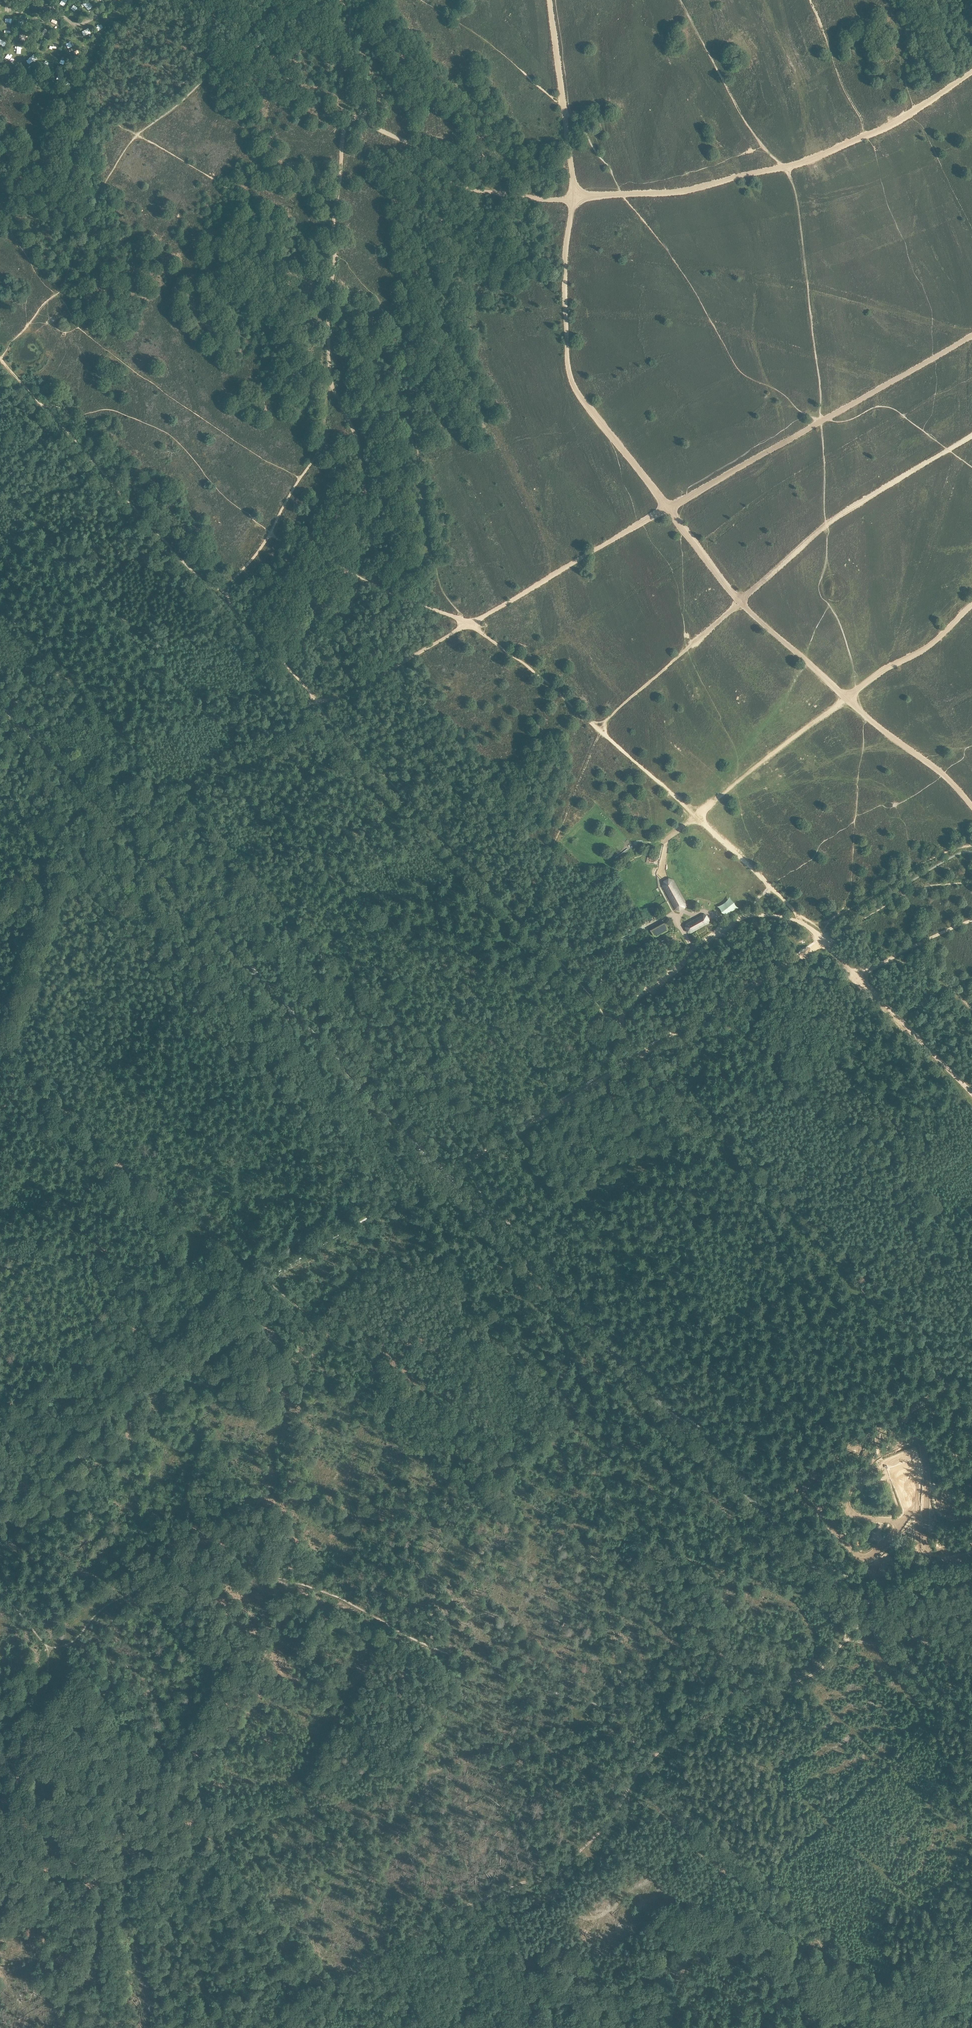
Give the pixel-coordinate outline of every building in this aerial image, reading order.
[(664,881),(662,885),(675,909),(680,910),(683,909),(685,907),(686,903),(673,879),(669,878),(666,880),(664,881)] [(686,924),(685,927),(688,932),(691,933),(709,923),(709,920),(708,918),(707,915),(704,914),(686,924)] [(907,1543),(904,1536),(901,1537),(902,1538),(897,1540),(900,1547),(906,1545),(905,1544),(907,1543)]
